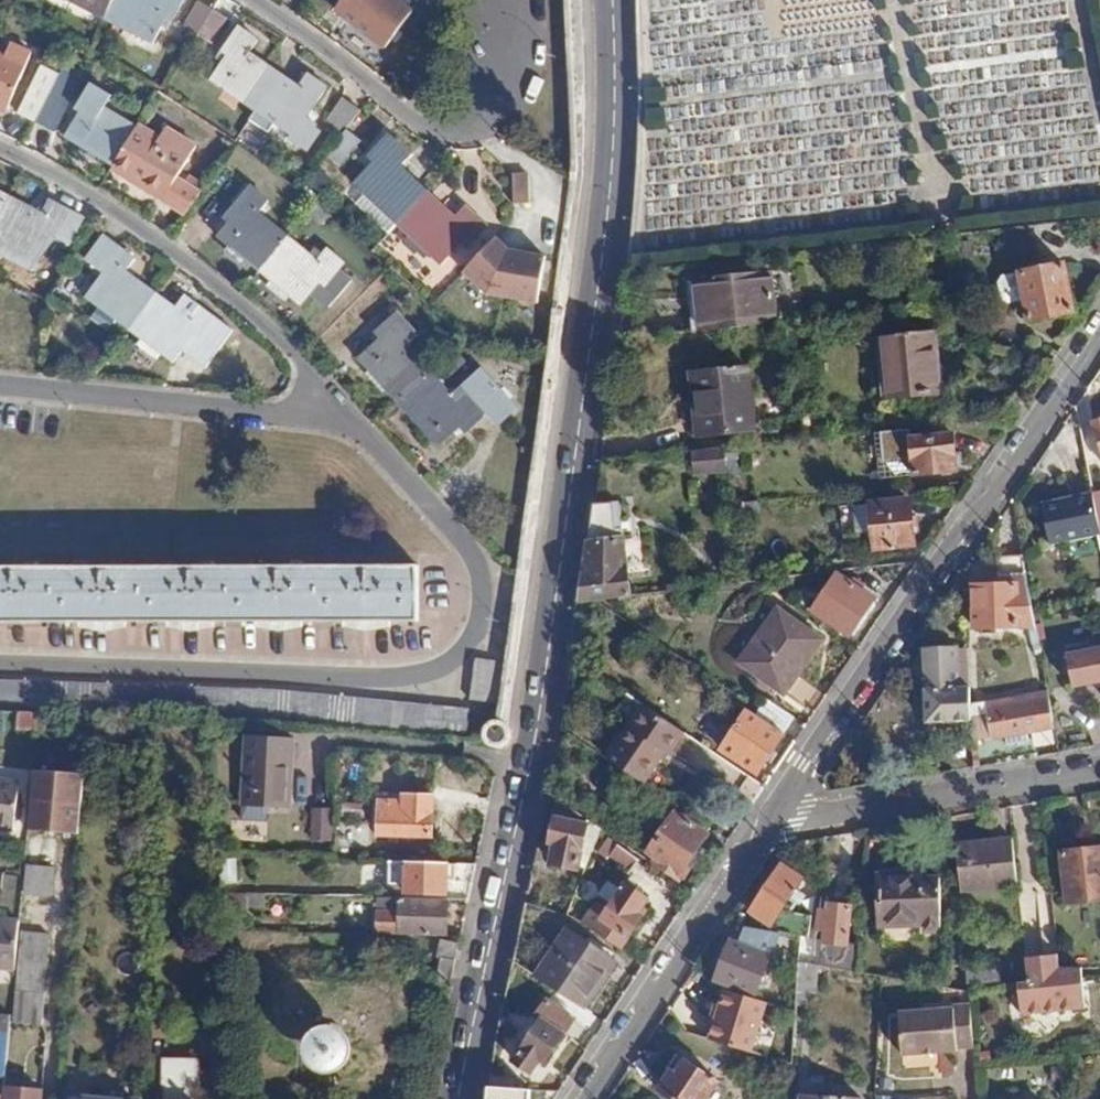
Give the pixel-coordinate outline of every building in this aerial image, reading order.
[(109,14),(116,0),(81,0),(109,14)] [(109,14),(159,38),(172,14),(177,16),(184,0),(116,0),(109,14)] [(335,6),(385,43),(410,9),(399,0),(339,0),(335,6)] [(212,14),(200,6),(185,30),(198,38),(212,14)] [(226,22),(212,14),(198,38),(212,47),(226,22)] [(257,42),(237,29),(222,54),(226,57),(212,79),(258,109),(268,95),(256,87),(270,64),(252,52),(257,42)] [(0,54),(0,104),(3,105),(15,80),(21,82),(30,59),(13,49),(10,59),(0,54)] [(61,74),(45,64),(19,112),(34,121),(61,74)] [(305,86),(270,64),(256,87),(268,95),(258,109),(292,132),(307,110),(312,113),(327,90),(311,80),(305,86)] [(79,85),(61,74),(34,121),(53,132),(79,85)] [(110,96),(94,84),(79,107),(84,110),(70,134),(115,164),(139,125),(107,105),(110,96)] [(346,129),(361,110),(343,96),(328,115),(346,129)] [(173,146),(139,125),(115,164),(163,192),(178,168),(182,172),(196,149),(179,137),(173,146)] [(326,144),(337,162),(362,148),(351,130),(326,144)] [(350,182),(398,229),(429,194),(400,167),(406,156),(388,141),(350,182)] [(203,196),(185,183),(169,203),(187,217),(203,196)] [(528,183),(512,183),(512,212),(529,212),(528,183)] [(272,197),(255,185),(235,206),(241,210),(223,230),(233,238),(229,244),(247,261),(251,256),(263,266),(292,234),(263,208),(272,197)] [(10,197),(0,192),(0,216),(10,197)] [(458,222),(429,194),(398,229),(447,271),(486,231),(465,213),(458,222)] [(10,197),(0,216),(0,242),(37,262),(51,236),(68,247),(84,221),(46,200),(40,211),(10,197)] [(136,258),(102,234),(86,258),(105,271),(89,295),(132,326),(159,289),(129,268),(136,258)] [(323,262),(292,234),(263,266),(305,304),(324,283),(328,286),(345,267),(330,254),(323,262)] [(508,258),(495,246),(463,281),(474,294),(540,307),(545,261),(508,258)] [(1062,265),(1019,273),(1028,320),(1071,312),(1062,265)] [(765,268),(691,275),(694,305),(702,304),(704,326),(770,320),(765,268)] [(192,313),(159,289),(132,326),(178,358),(194,335),(217,351),(233,328),(198,303),(192,313)] [(376,351),(364,361),(400,402),(433,374),(408,345),(419,336),(402,314),(369,342),(376,351)] [(931,333),(876,337),(880,399),(935,395),(931,333)] [(744,363),(688,369),(691,429),(748,426),(744,363)] [(453,397),(433,374),(400,402),(435,443),(446,434),(454,443),(485,417),(496,430),(515,413),(481,373),(453,397)] [(953,437),(909,440),(912,477),(955,474),(953,437)] [(722,442),(685,445),(685,453),(691,453),(692,468),(724,466),(722,442)] [(1092,494),(1044,502),(1050,540),(1099,531),(1092,494)] [(908,500),(869,505),(874,548),(912,544),(908,500)] [(638,529),(586,533),(577,595),(595,595),(628,591),(638,529)] [(1022,551),(999,555),(1001,582),(974,583),(975,629),(1034,622),(1022,551)] [(416,621),(417,565),(0,566),(0,622),(416,621)] [(876,599),(845,578),(822,614),(853,634),(876,599)] [(775,613),(739,667),(783,698),(820,642),(775,613)] [(968,647),(922,650),(926,722),(970,720),(970,706),(968,647)] [(1064,655),(1071,687),(1099,681),(1099,648),(1064,655)] [(504,661),(473,656),(468,698),(498,702),(504,661)] [(0,682),(0,710),(278,721),(465,737),(466,709),(292,691),(0,682)] [(1046,693),(970,706),(970,720),(972,740),(1052,726),(1046,693)] [(755,715),(782,734),(793,718),(766,699),(755,715)] [(638,701),(604,749),(645,775),(678,728),(638,701)] [(748,710),(722,748),(757,772),(782,734),(755,715),(748,710)] [(294,743),(247,740),(243,808),(290,811),(294,743)] [(0,787),(0,835),(10,836),(17,789),(0,787)] [(83,794),(31,789),(24,849),(77,856),(83,794)] [(431,799),(403,798),(402,807),(380,806),(379,837),(429,840),(431,799)] [(671,812),(645,852),(654,859),(650,864),(673,880),(677,874),(680,876),(691,859),(688,857),(703,834),(671,812)] [(331,845),(333,815),(312,814),(311,844),(331,845)] [(598,828),(577,814),(574,825),(546,819),(540,843),(549,844),(546,862),(565,866),(566,863),(583,868),(598,828)] [(637,860),(607,839),(597,853),(628,874),(637,860)] [(1011,841),(960,847),(965,896),(1017,891),(1011,841)] [(1061,855),(1065,903),(1099,899),(1099,852),(1061,855)] [(767,922),(763,930),(773,931),(806,938),(808,926),(788,913),(796,902),(787,897),(800,877),(779,862),(749,909),(767,922)] [(447,898),(449,867),(390,866),(390,887),(407,888),(407,896),(447,898)] [(921,872),(877,873),(878,922),(923,922),(924,933),(937,933),(937,880),(921,881),(921,872)] [(16,875),(1,874),(0,892),(0,915),(14,916),(16,875)] [(51,886),(21,885),(18,914),(45,918),(51,886)] [(597,901),(585,919),(596,927),(594,930),(621,948),(646,910),(641,907),(646,899),(625,885),(609,909),(597,901)] [(385,890),(372,889),(371,901),(384,901),(385,890)] [(823,912),(815,911),(813,928),(815,928),(813,952),(819,952),(817,966),(853,971),(855,941),(845,940),(848,904),(824,901),(823,912)] [(446,941),(447,904),(400,902),(400,916),(378,915),(378,939),(446,941)] [(15,922),(0,920),(0,974),(8,975),(15,922)] [(727,939),(714,979),(755,993),(773,931),(763,930),(740,926),(736,942),(727,939)] [(47,932),(20,928),(12,987),(41,989),(47,932)] [(567,932),(536,978),(583,1009),(614,962),(567,932)] [(1057,956),(1024,959),(1027,981),(1017,983),(1021,1014),(1085,1006),(1080,966),(1058,968),(1057,956)] [(999,963),(965,967),(967,985),(1001,981),(999,963)] [(720,986),(706,1035),(750,1047),(762,997),(755,993),(720,986)] [(950,1005),(896,1010),(900,1053),(954,1047),(954,1045),(971,1044),(967,1001),(949,1003),(950,1005)] [(573,1021),(547,1002),(536,1019),(541,1022),(515,1060),(531,1072),(547,1049),(551,1052),(573,1021)] [(303,1060),(307,1067),(314,1071),(321,1074),(329,1074),(336,1071),(343,1066),(347,1060),(349,1052),(349,1044),(346,1036),(340,1030),(333,1026),(324,1025),(316,1026),(309,1031),(304,1037),(301,1045),(300,1053),(303,1060)] [(161,1058),(160,1087),(162,1087),(162,1098),(195,1098),(196,1088),(201,1088),(201,1059),(161,1058)] [(670,1070),(657,1089),(672,1098),(706,1098),(717,1083),(684,1061),(675,1074),(670,1070)] [(489,1088),(488,1098),(526,1098),(527,1091),(489,1088)]
